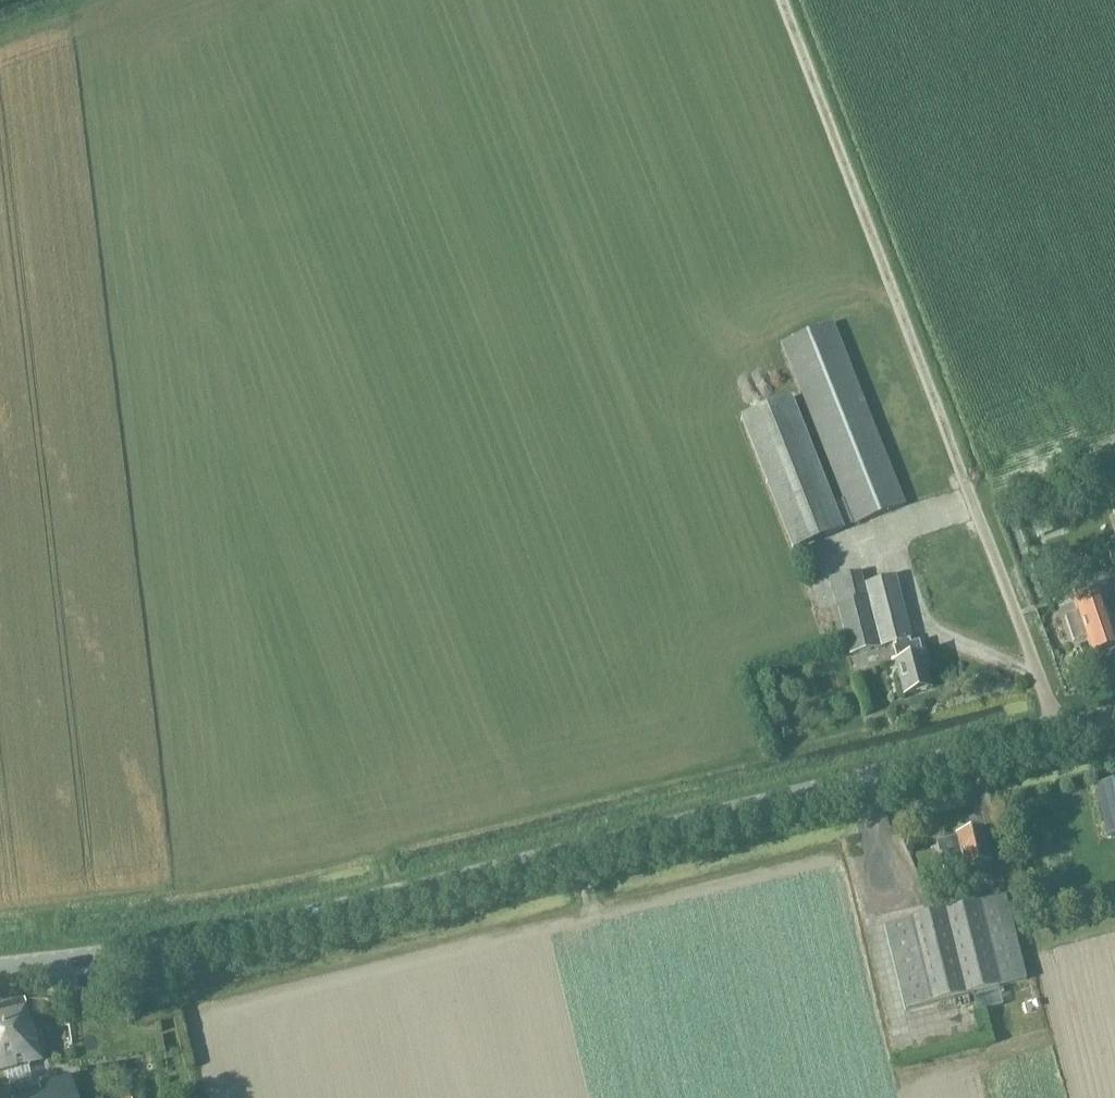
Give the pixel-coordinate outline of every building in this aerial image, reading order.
[(905,507),(832,323),(782,343),(843,499),(832,503),(791,400),(741,419),(792,550),(843,530),(842,528),(853,524),(854,527),(905,507)] [(1038,538),(1053,532),(1049,521),(1033,526),(1038,538)] [(1047,552),(1043,549),(1033,554),(1040,572),(1052,567),(1047,552)] [(831,581),(837,606),(836,606),(848,657),(894,646),(897,661),(895,661),(904,695),(931,689),(923,655),(922,655),(919,643),(912,644),(895,577),(863,585),(861,573),(831,581)] [(1100,593),(1097,594),(1096,589),(1086,592),(1087,597),(1073,602),(1077,613),(1064,617),(1072,642),(1087,637),(1092,653),(1114,645),(1114,640),(1100,593)] [(1114,835),(1114,782),(1094,787),(1107,837),(1114,835)] [(979,865),(989,863),(981,829),(958,834),(958,838),(937,844),(944,874),(963,869),(966,884),(983,880),(979,865)] [(884,926),(905,1011),(1025,981),(1005,897),(884,926)] [(6,1073),(10,1085),(31,1079),(28,1068),(29,1067),(29,1066),(42,1062),(23,997),(0,1004),(0,1075),(6,1073)] [(71,1075),(38,1083),(40,1092),(15,1097),(77,1097),(71,1075)]
